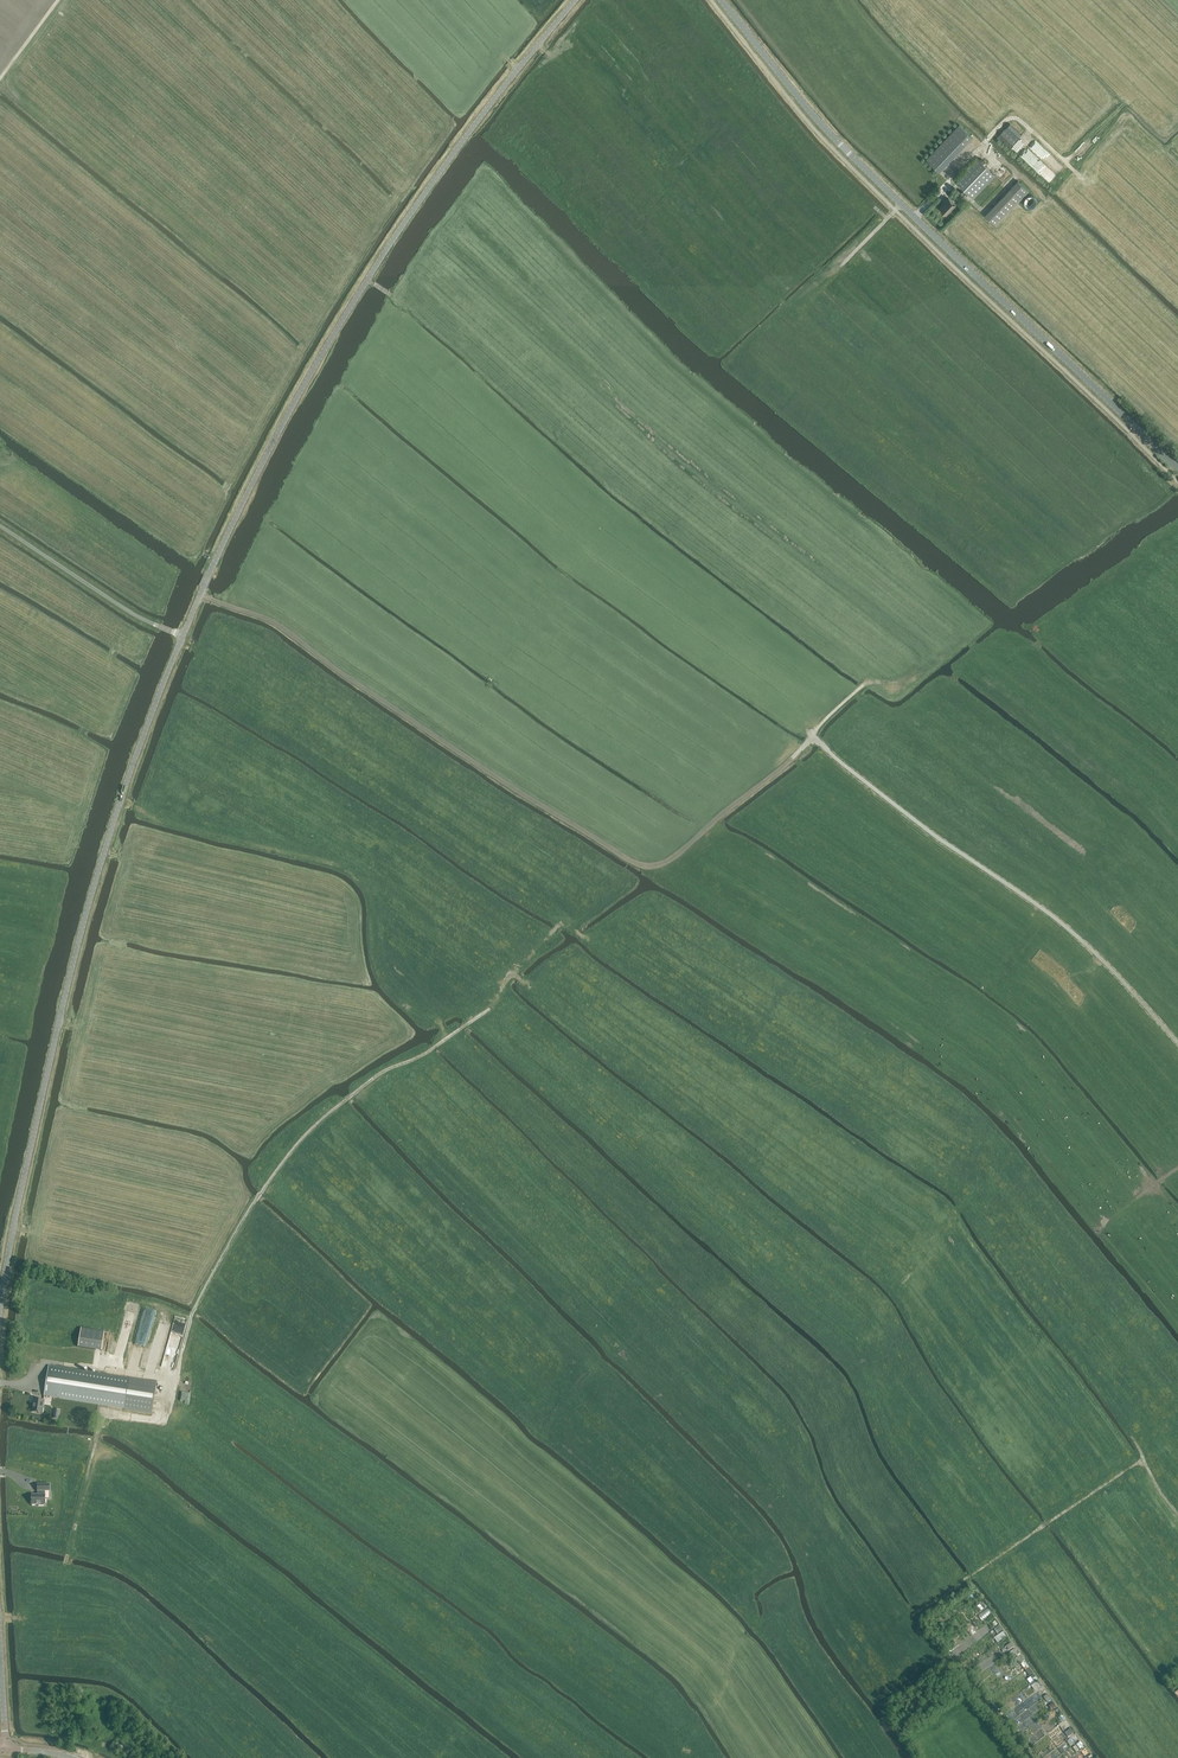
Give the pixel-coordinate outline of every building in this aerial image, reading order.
[(1023,133),(1011,123),(998,137),(1009,148),(1023,133)] [(960,125),(927,159),(940,172),(973,137),(960,125)] [(955,181),(973,198),(995,175),(978,158),(955,181)] [(1018,181),(1011,189),(985,215),(996,225),(1029,191),(1018,181)] [(940,208),(947,214),(955,205),(948,198),(945,201),(946,202),(940,208)] [(162,1311),(156,1328),(164,1331),(170,1314),(162,1311)] [(75,1346),(104,1351),(107,1332),(78,1328),(75,1346)] [(152,1339),(150,1346),(161,1350),(162,1346),(160,1346),(161,1342),(152,1339)] [(129,1379),(49,1366),(44,1396),(125,1408),(125,1409),(151,1413),(156,1383),(129,1379)] [(32,1412),(42,1413),(44,1400),(34,1399),(32,1412)] [(32,1495),(32,1505),(39,1504),(39,1505),(44,1505),(44,1504),(45,1504),(45,1494),(45,1491),(50,1491),(49,1484),(38,1484),(38,1491),(38,1494),(32,1495)] [(978,1615),(982,1620),(992,1613),(988,1607),(978,1615)] [(994,1628),(998,1633),(1003,1629),(999,1624),(994,1628)] [(998,1642),(1007,1636),(1003,1630),(994,1636),(998,1642)] [(1015,1658),(1016,1657),(1021,1663),(1025,1660),(1016,1648),(1010,1652),(1015,1658)] [(1019,1672),(1026,1668),(1030,1676),(1035,1673),(1027,1660),(1016,1666),(1019,1672)] [(1030,1683),(1038,1680),(1036,1674),(1028,1677),(1030,1683)] [(1038,1682),(1032,1686),(1035,1690),(1041,1687),(1038,1682)] [(1043,1692),(1048,1702),(1052,1700),(1046,1690),(1043,1692)] [(1063,1715),(1059,1717),(1062,1721),(1059,1724),(1066,1732),(1073,1726),(1063,1715)] [(1072,1728),(1065,1732),(1068,1736),(1074,1732),(1072,1728)] [(1081,1740),(1077,1744),(1081,1749),(1085,1746),(1081,1740)] [(1088,1756),(1089,1757),(1095,1757),(1088,1748),(1082,1752),(1086,1757),(1088,1756)]
